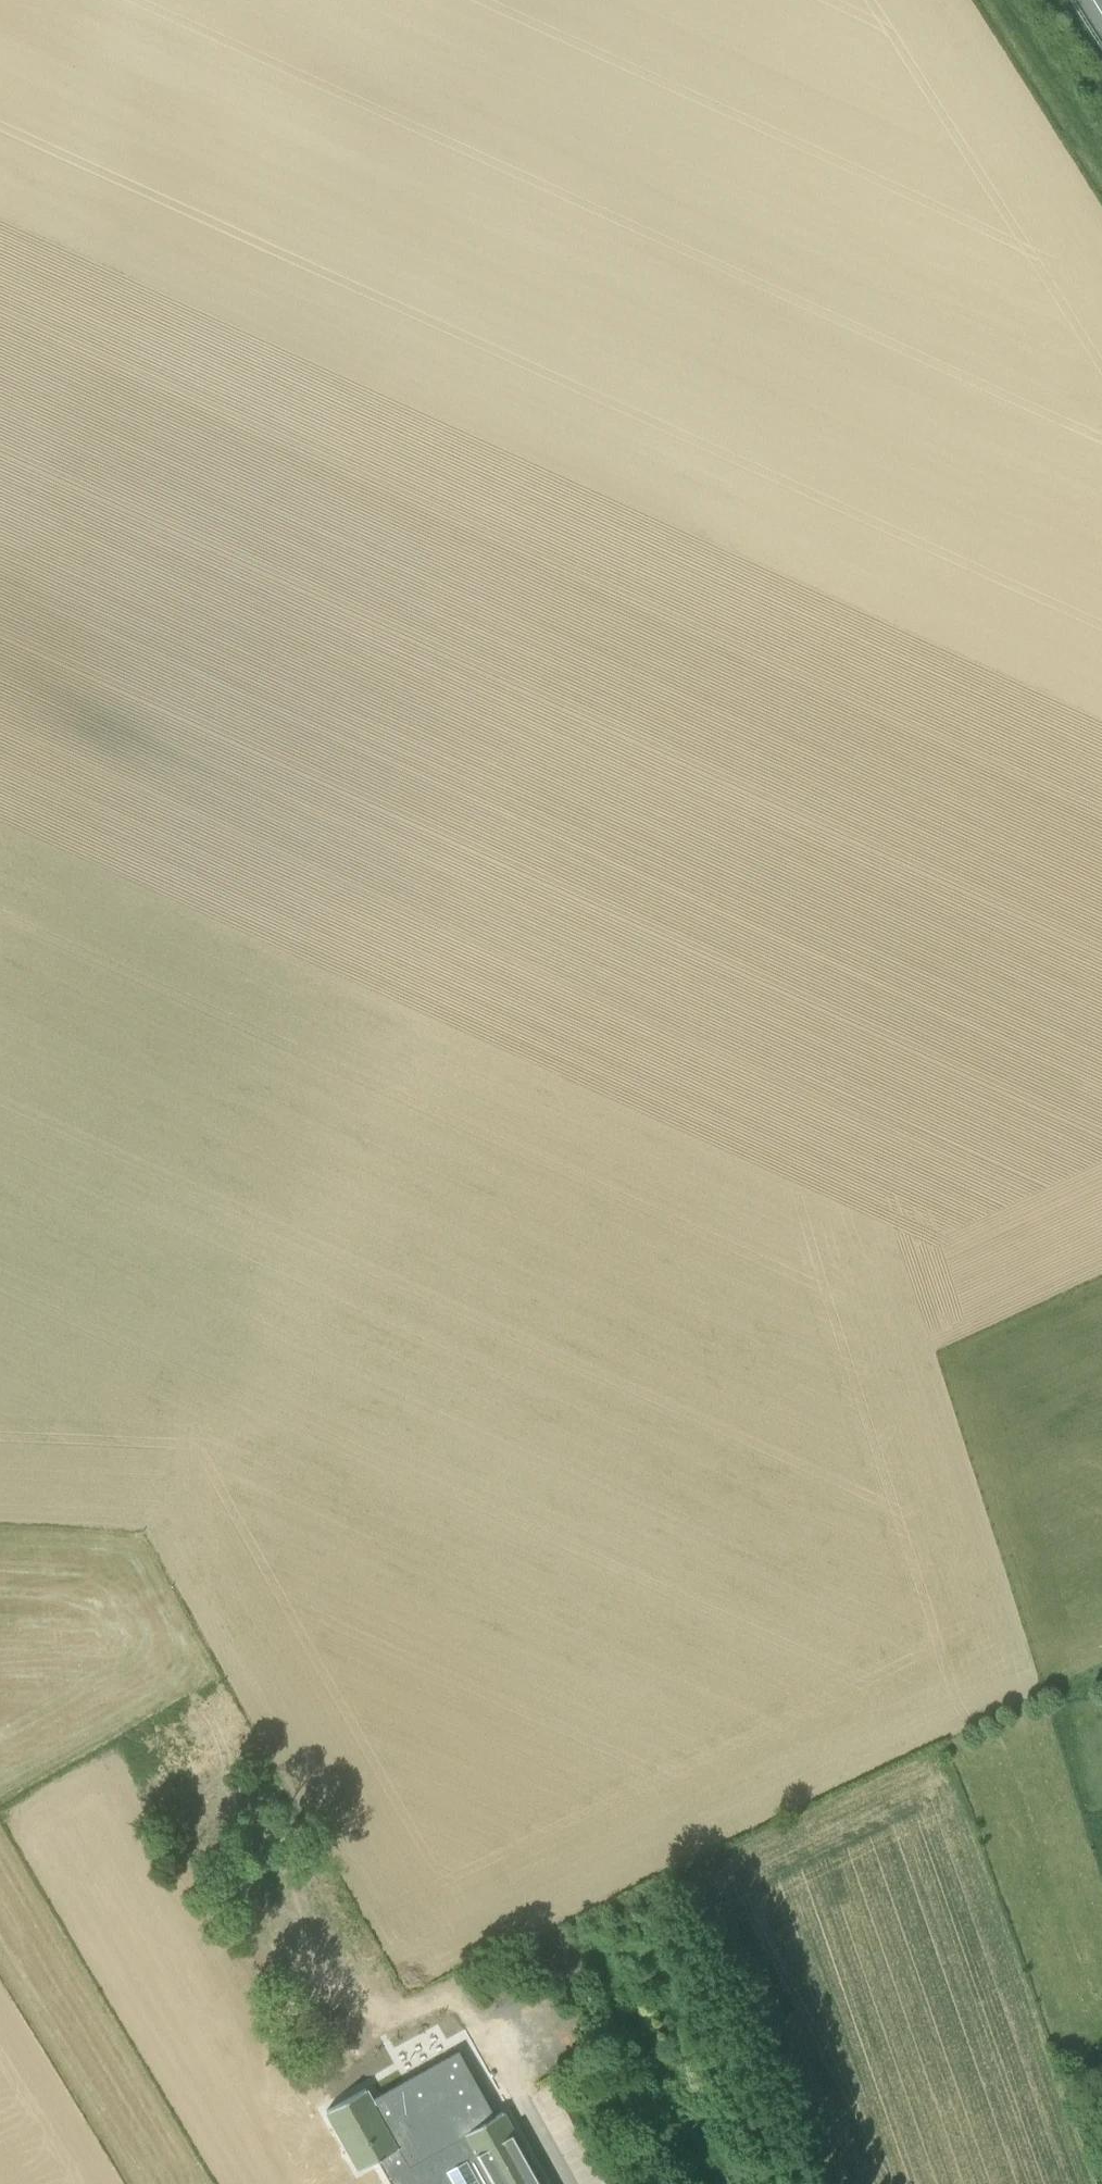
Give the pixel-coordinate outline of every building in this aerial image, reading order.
[(376,2095),(411,2161),(466,2131),(495,2115),(458,2049),(376,2095)] [(411,2161),(399,2140),(369,2082),(324,2106),(359,2168),(377,2158),(387,2175),(411,2161)] [(496,2183),(544,2183),(502,2110),(490,2117),(466,2131),(496,2183)] [(466,2131),(411,2161),(387,2175),(392,2183),(496,2183),(466,2131)]
